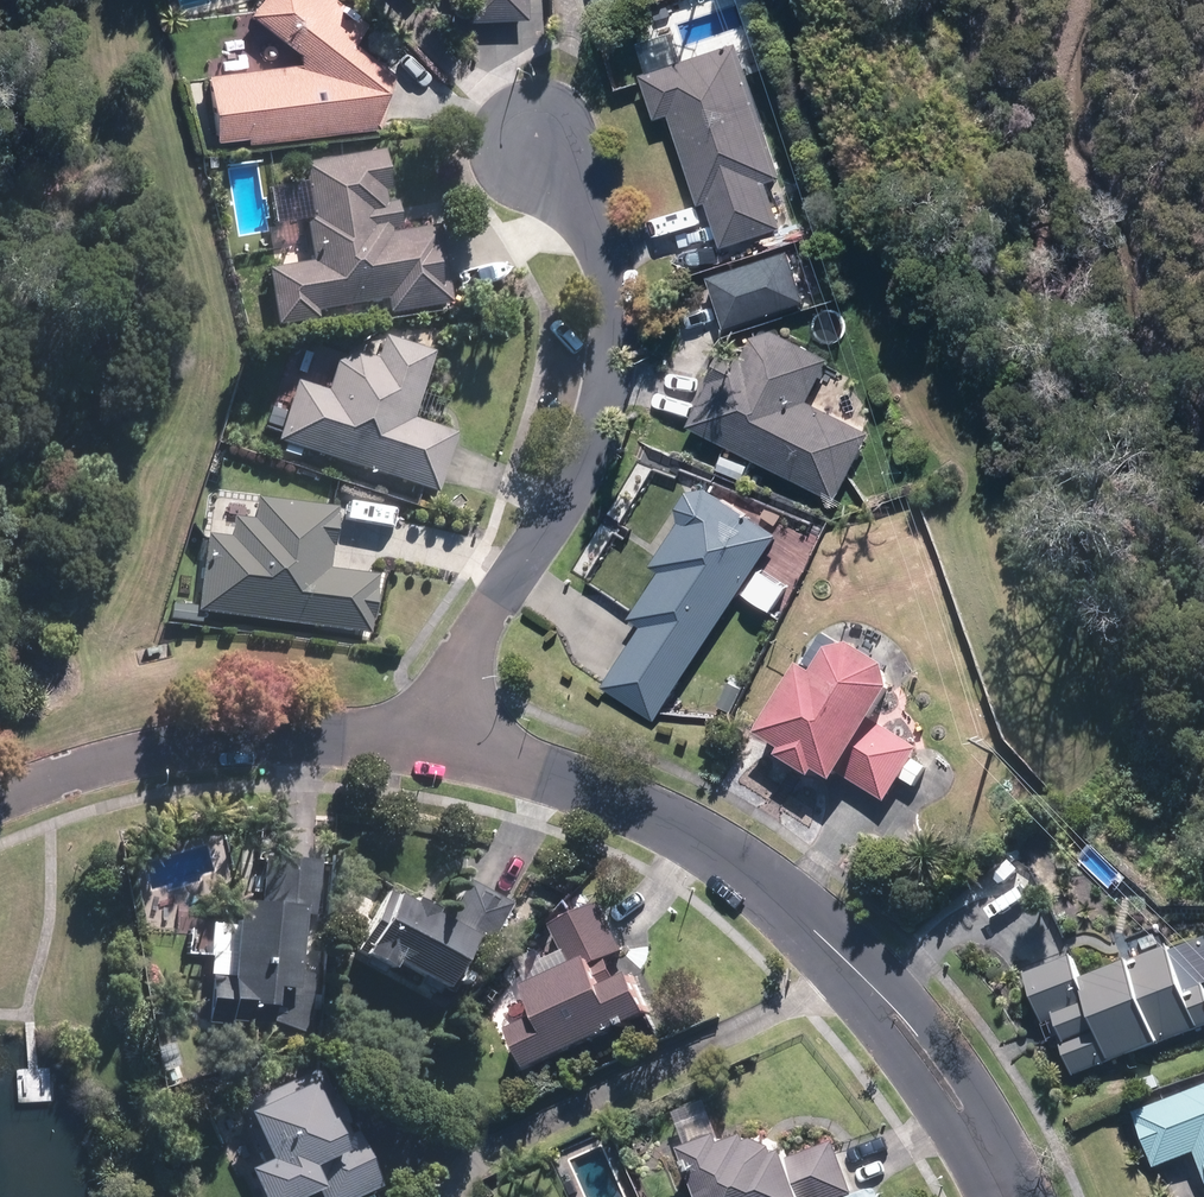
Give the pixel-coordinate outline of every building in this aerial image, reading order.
[(372,123),(387,69),(346,37),(360,19),(335,0),(248,0),(241,9),(290,47),(291,59),(200,70),(207,135),(239,131),(240,139),(372,123)] [(521,0),(459,0),(460,18),(522,15),(521,0)] [(778,219),(772,200),(764,178),(779,173),(734,39),(638,72),(653,116),(665,112),(695,202),(704,198),(719,243),(780,224),(778,219)] [(381,295),(383,311),(447,302),(433,222),(387,230),(387,225),(394,224),(391,204),(377,207),(373,185),(383,182),(377,146),(295,160),(305,212),(299,213),(306,258),(261,266),(271,323),(312,315),(311,308),(381,295)] [(772,200),(778,219),(783,217),(778,198),(772,200)] [(818,301),(798,241),(705,272),(725,332),(818,301)] [(707,378),(684,422),(833,498),(868,429),(806,397),(826,353),(769,328),(749,334),(740,354),(719,344),(705,377),(707,378)] [(282,442),(297,447),(432,490),(452,429),(407,415),(428,349),(377,333),(370,356),(350,349),(331,360),(322,388),(290,378),(271,439),(282,442)] [(295,454),(297,447),(282,442),(280,449),(295,454)] [(652,718),(774,531),(704,484),(684,488),(674,504),(676,518),(648,561),(657,567),(627,613),(639,622),(599,684),(652,718)] [(191,608),(198,609),(366,631),(374,571),(323,565),(331,505),(251,494),(248,516),(228,514),(225,534),(201,531),(191,605),(191,608)] [(191,608),(191,605),(174,603),(173,618),(197,620),(198,609),(191,608)] [(897,775),(908,756),(914,746),(866,718),(885,686),(880,662),(845,640),(822,647),(808,669),(793,660),(750,732),(776,747),(773,753),(807,774),(811,768),(828,779),(833,772),(882,801),(897,775)] [(730,710),(741,686),(727,678),(715,703),(730,710)] [(908,756),(897,775),(911,785),(923,765),(908,756)] [(324,876),(323,855),(268,851),(265,894),(246,893),(244,920),(216,918),(209,1020),(271,1024),(271,1035),(312,1038),(312,1027),(323,1028),(333,877),(324,876)] [(492,942),(515,900),(473,875),(453,909),(426,893),(423,899),(398,885),(359,952),(392,971),(402,955),(452,985),(481,935),(492,942)] [(631,949),(607,900),(557,919),(568,949),(526,965),(545,1013),(525,1021),(542,1064),(663,1006),(644,970),(656,964),(645,943),(631,949)] [(1031,971),(1049,1023),(1060,1019),(1067,1036),(1063,1038),(1076,1075),(1203,1031),(1203,935),(1177,944),(1176,941),(1166,945),(1159,924),(1031,971)] [(330,1057),(209,1115),(236,1170),(254,1162),(271,1196),(295,1196),(319,1185),(325,1196),(356,1196),(389,1181),(330,1057)] [(1139,1110),(1160,1165),(1200,1150),(1203,1160),(1203,1084),(1139,1110)] [(701,1159),(715,1196),(845,1196),(860,1192),(839,1136),(812,1146),(800,1115),(738,1138),(735,1130),(726,1105),(678,1123),(693,1163),(701,1159)]
